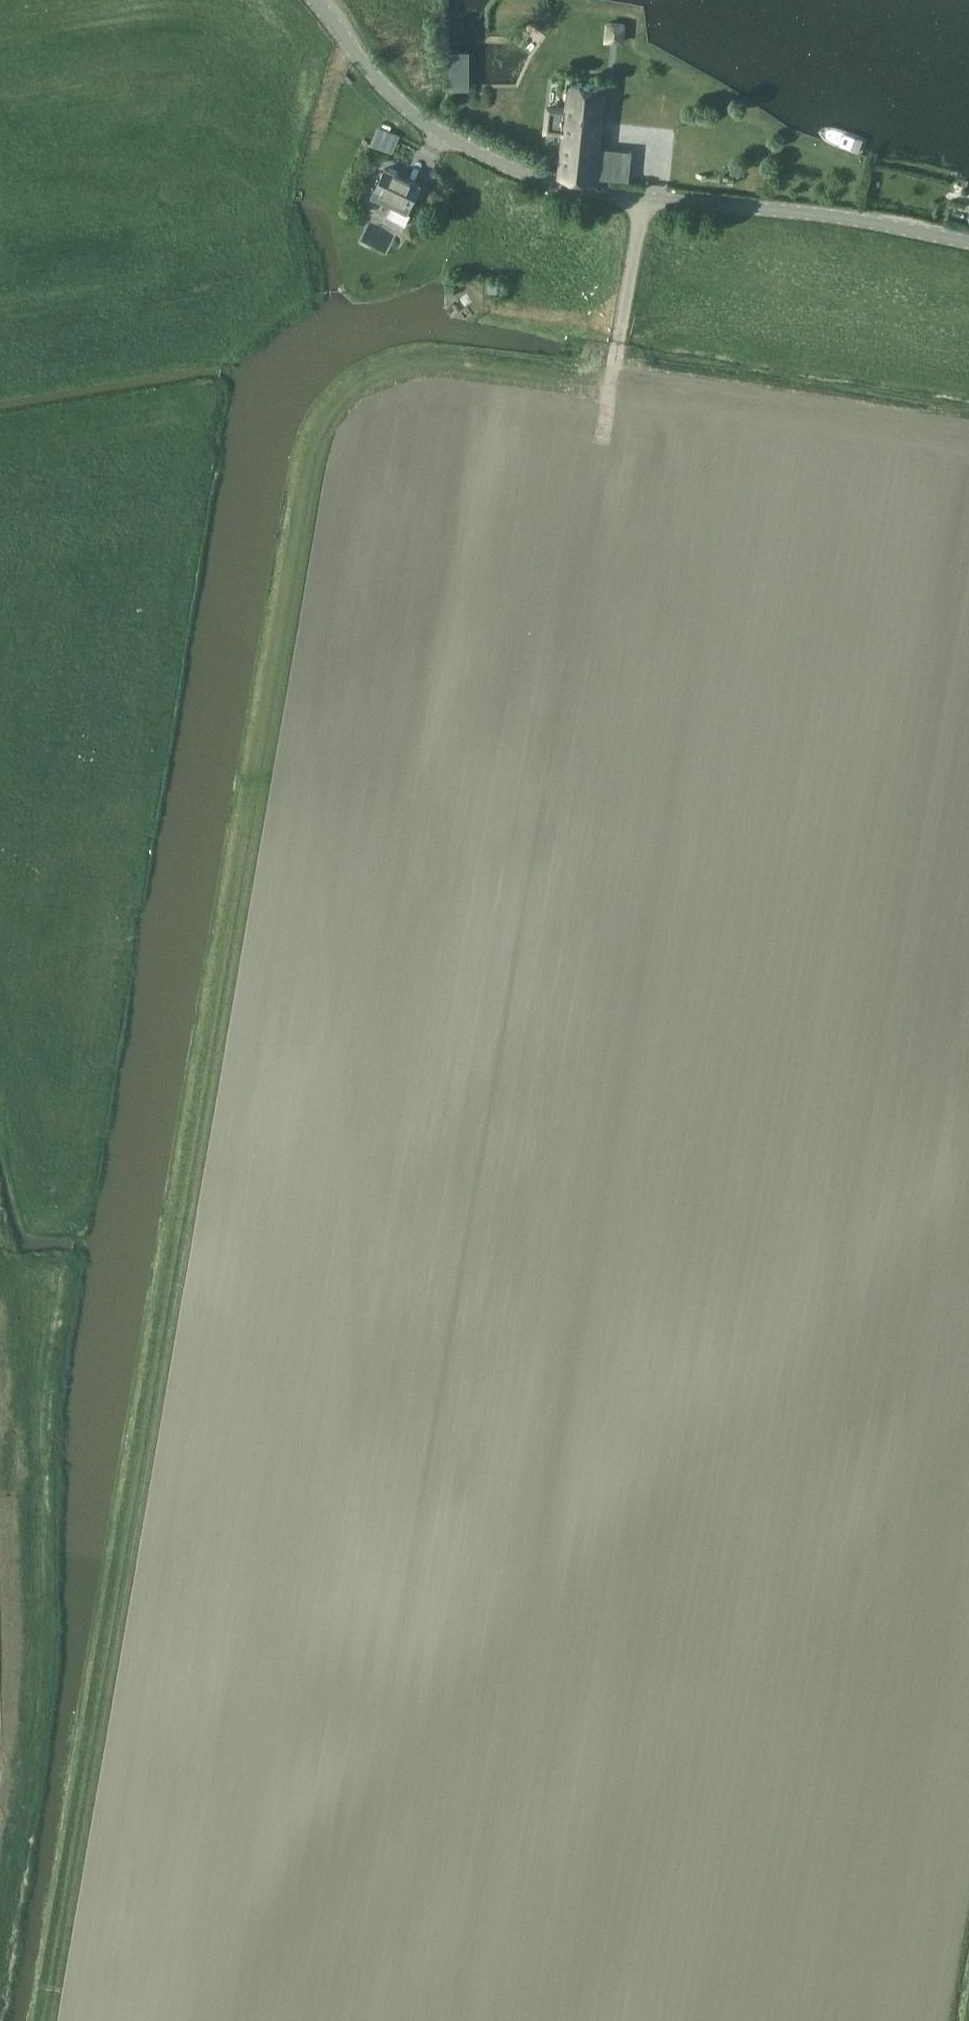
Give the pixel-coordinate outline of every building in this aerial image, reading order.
[(608,23),(606,39),(622,41),(624,25),(608,23)] [(558,175),(595,179),(606,87),(569,83),(564,121),(547,119),(544,142),(562,144),(558,175)] [(373,141),(389,148),(396,133),(380,126),(373,141)] [(408,209),(410,205),(420,184),(385,168),(371,195),(402,210),(404,207),(408,209)] [(370,220),(362,235),(388,248),(396,233),(370,220)]
